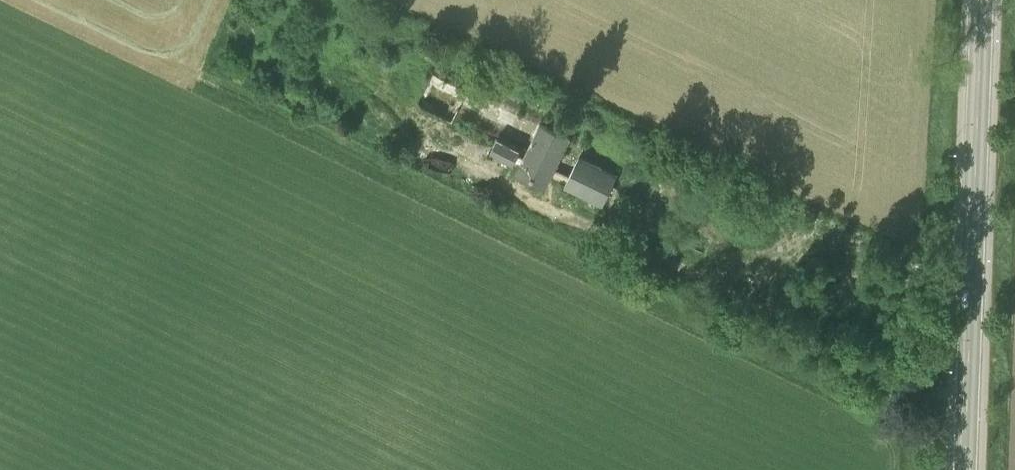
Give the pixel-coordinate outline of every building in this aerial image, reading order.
[(568,189),(563,198),(582,207),(587,198),(603,206),(609,193),(612,186),(618,174),(580,154),(569,176),(556,170),(572,136),(540,120),(523,155),(519,153),(522,148),(498,137),(497,138),(490,154),(514,165),(516,160),(520,162),(514,174),(547,189),(552,179),(560,183),(565,185),(564,187),(568,189)]
